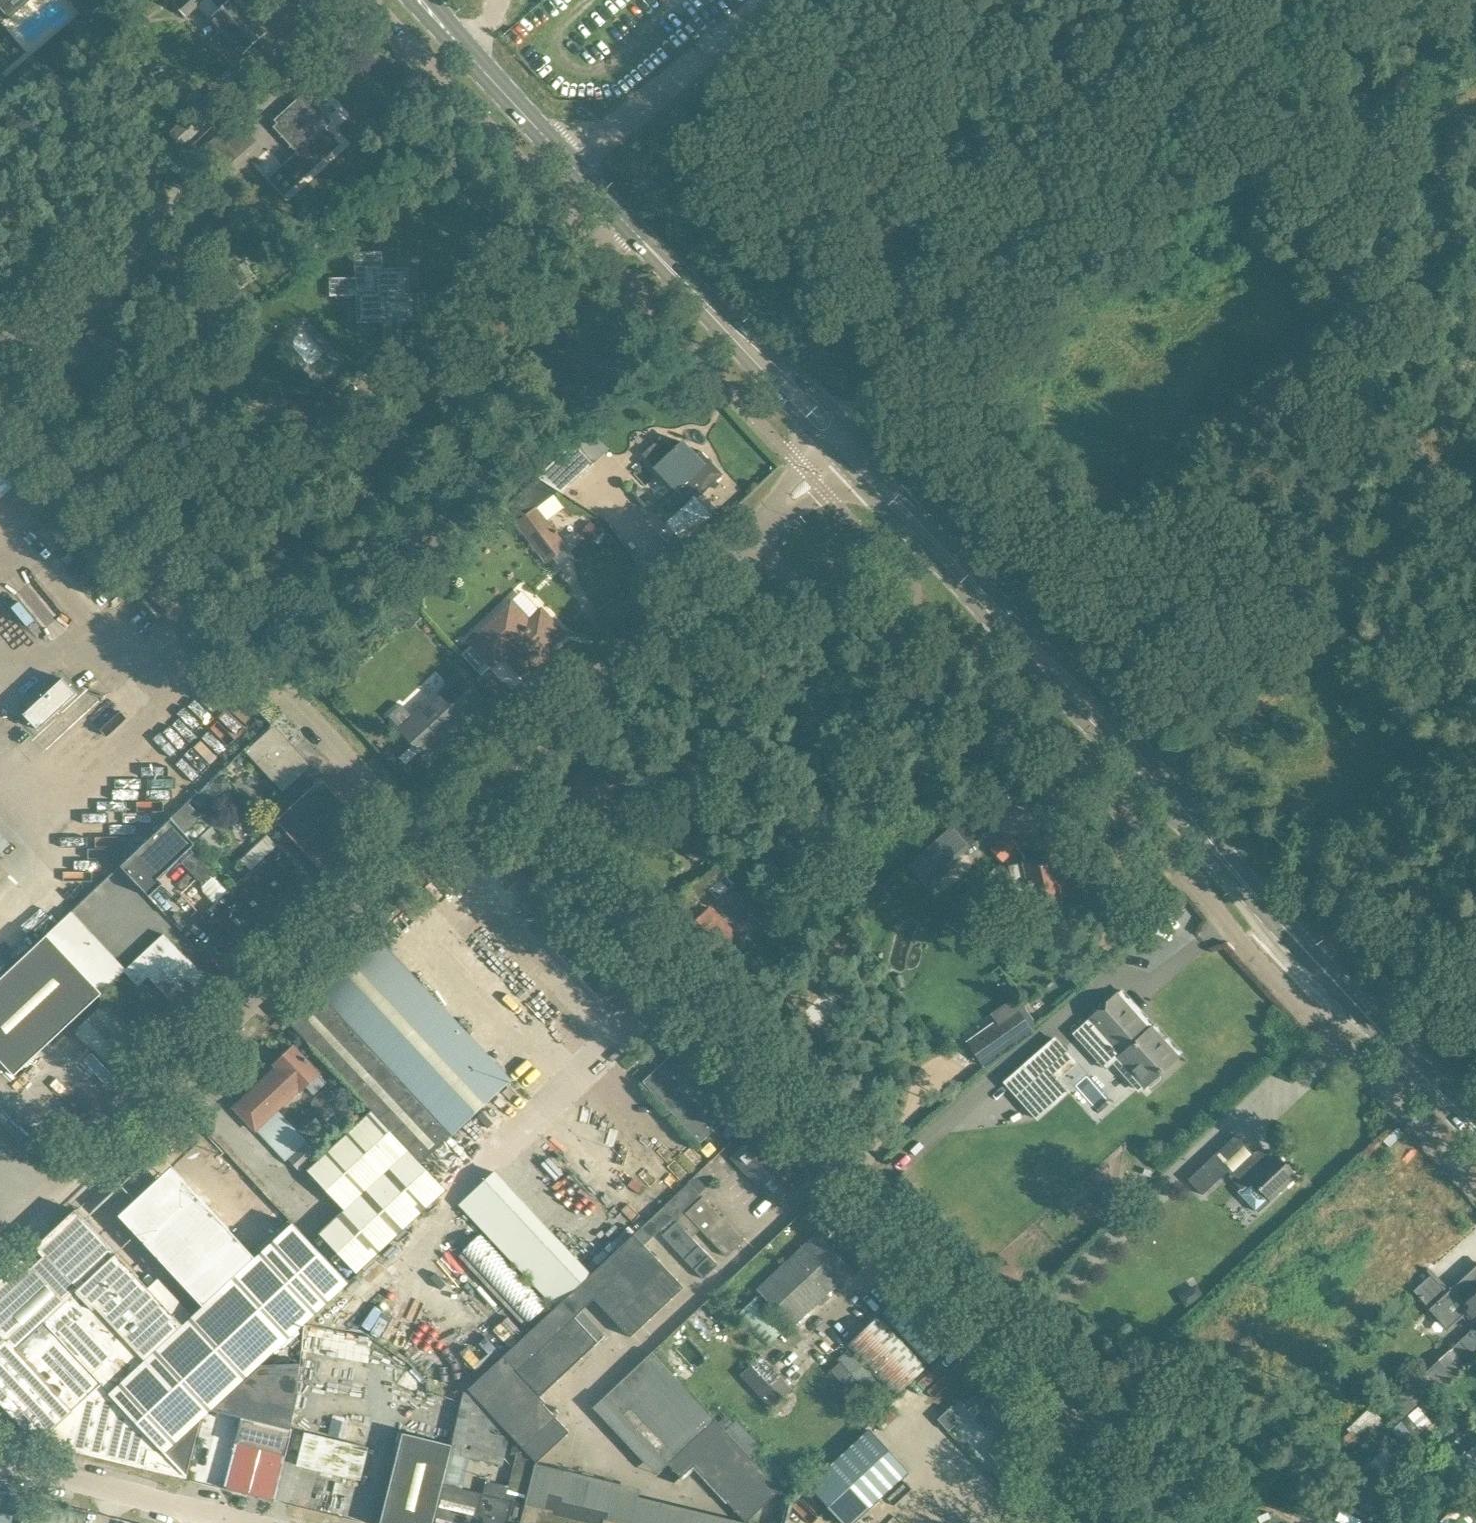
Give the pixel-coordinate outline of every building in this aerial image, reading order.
[(3,11),(16,0),(0,0),(0,8),(3,11)] [(90,10),(102,0),(81,0),(90,10)] [(267,32),(237,0),(229,0),(220,9),(212,0),(179,0),(174,5),(185,17),(200,3),(212,16),(208,20),(242,55),(267,32)] [(715,66),(720,72),(732,62),(727,56),(715,66)] [(0,59),(0,75),(8,66),(0,59)] [(333,122),(305,92),(281,114),(284,117),(272,128),(295,155),(282,167),(297,184),(340,144),(333,137),(334,136),(327,128),(333,122)] [(223,108),(211,95),(170,134),(183,147),(223,108)] [(229,162),(251,142),(244,133),(221,153),(229,162)] [(409,293),(408,267),(382,268),(382,252),(354,253),(355,278),(329,278),(330,296),(356,296),(356,323),(383,323),(384,348),(402,347),(402,324),(408,324),(408,321),(427,321),(426,293),(409,293)] [(543,442),(530,425),(521,433),(534,449),(543,442)] [(647,458),(655,467),(690,504),(667,526),(668,526),(659,534),(674,549),(711,514),(697,499),(721,475),(697,451),(694,454),(682,442),(673,450),(664,441),(647,458)] [(558,492),(563,495),(595,465),(575,442),(536,478),(558,492)] [(11,482),(0,470),(0,492),(11,482)] [(505,507),(517,523),(546,563),(568,546),(539,506),(558,492),(536,478),(505,507)] [(824,529),(827,525),(822,520),(813,528),(819,534),(824,529)] [(594,524),(586,534),(595,541),(604,531),(594,524)] [(406,601),(394,614),(407,627),(420,614),(406,601)] [(538,658),(563,634),(558,628),(559,626),(559,624),(554,618),(552,619),(550,620),(544,614),(529,628),(508,606),(482,630),(485,633),(473,643),(492,664),(504,653),(526,677),(542,662),(538,658)] [(474,712),(486,701),(460,674),(449,685),(451,688),(429,709),(428,707),(415,719),(412,715),(411,716),(401,705),(389,717),(426,757),(442,743),(439,740),(472,709),(474,712)] [(23,714),(38,730),(77,694),(62,678),(23,714)] [(309,765),(274,728),(249,751),(284,789),(309,765)] [(567,807),(581,822),(622,784),(598,759),(557,796),(564,804),(562,805),(565,809),(567,807)] [(702,849),(633,774),(622,784),(691,859),(702,849)] [(381,843),(361,821),(348,808),(321,778),(276,820),(336,885),(339,882),(348,873),(381,843)] [(923,884),(998,821),(982,802),(907,865),(923,884)] [(188,804),(172,818),(195,843),(197,841),(211,828),(204,821),(188,804)] [(172,818),(122,866),(146,893),(149,897),(163,884),(158,879),(179,858),(190,847),(195,843),(172,818)] [(1004,860),(1019,845),(1008,833),(992,849),(1004,860)] [(254,876),(233,895),(266,932),(279,920),(299,901),(315,886),(282,850),(268,835),(241,860),(255,875),(254,876)] [(190,847),(179,858),(204,886),(205,892),(219,908),(205,920),(239,957),(266,932),(233,895),(190,847)] [(1052,856),(1026,862),(1009,866),(1016,894),(1031,891),(1035,905),(1063,899),(1052,853),(1051,853),(1052,856)] [(716,864),(698,879),(708,890),(709,890),(725,875),(716,864)] [(709,890),(717,898),(734,883),(726,874),(725,875),(709,890)] [(711,907),(684,932),(717,968),(744,942),(711,907)] [(372,931),(282,1015),(371,1110),(421,1164),(422,1164),(511,1080),(372,931)] [(176,1007),(178,1009),(208,982),(194,966),(191,969),(181,958),(183,955),(163,934),(123,970),(137,985),(152,972),(160,980),(157,982),(178,1005),(176,1007)] [(49,936),(47,935),(0,979),(0,1060),(15,1075),(102,993),(49,936)] [(1091,1017),(1074,1033),(1096,1057),(1113,1042),(1124,1054),(1135,1066),(1132,1070),(1146,1086),(1148,1084),(1149,1086),(1153,1086),(1162,1078),(1162,1075),(1160,1073),(1178,1057),(1163,1041),(1160,1044),(1153,1036),(1156,1033),(1151,1028),(1149,1029),(1117,994),(1091,1017)] [(997,1019),(967,1040),(984,1066),(1035,1029),(1032,1025),(1037,1022),(1024,1003),(1019,1007),(1013,998),(992,1012),(997,1019)] [(75,1031),(116,1074),(148,1044),(107,1001),(75,1031)] [(1057,1038),(1006,1082),(1039,1120),(1071,1092),(1060,1079),(1079,1063),(1057,1038)] [(741,1104),(741,1103),(684,1043),(668,1058),(666,1056),(654,1067),(656,1069),(643,1081),(701,1142),(741,1104)] [(294,1047),(279,1060),(275,1065),(277,1067),(234,1107),(253,1127),(273,1108),(275,1110),(299,1089),(300,1090),(306,1085),(314,1094),(327,1082),(294,1047)] [(92,1052),(83,1061),(110,1090),(119,1082),(92,1052)] [(371,1110),(308,1168),(345,1208),(319,1232),(356,1272),(445,1190),(421,1164),(371,1110)] [(772,1146),(759,1133),(734,1156),(775,1200),(797,1180),(768,1149),(772,1146)] [(1270,1156),(1260,1155),(1256,1151),(1253,1153),(1236,1134),(1215,1154),(1229,1169),(1228,1171),(1231,1174),(1229,1176),(1241,1189),(1239,1191),(1258,1212),(1296,1176),(1274,1152),(1270,1156)] [(305,1141),(287,1157),(299,1170),(317,1154),(305,1141)] [(1229,1169),(1215,1154),(1188,1179),(1202,1195),(1228,1171),(1229,1169)] [(590,1275),(580,1283),(594,1298),(630,1336),(683,1286),(644,1244),(659,1230),(703,1278),(718,1264),(692,1237),(700,1229),(726,1256),(742,1242),(722,1221),(725,1219),(703,1196),(700,1192),(706,1187),(696,1175),(590,1275)] [(55,1445),(77,1451),(78,1451),(187,1478),(202,1416),(212,1408),(260,1364),(278,1348),(349,1283),(293,1223),(193,1315),(183,1324),(148,1287),(75,1210),(39,1244),(35,1247),(43,1256),(27,1271),(19,1263),(5,1275),(0,1280),(0,1432),(55,1445)] [(791,1326),(852,1270),(817,1233),(757,1288),(791,1326)] [(480,1234),(462,1252),(529,1324),(548,1306),(480,1234)] [(38,1254),(33,1249),(24,1257),(29,1263),(38,1254)] [(1450,1290),(1433,1272),(1414,1289),(1448,1326),(1462,1314),(1475,1329),(1475,1266),(1450,1290)] [(151,1273),(145,1279),(150,1284),(156,1279),(151,1273)] [(158,1278),(148,1287),(183,1324),(193,1315),(158,1278)] [(929,1363),(960,1334),(913,1283),(881,1312),(929,1363)] [(1194,1286),(1179,1294),(1186,1307),(1201,1298),(1194,1286)] [(789,1325),(760,1294),(738,1314),(767,1346),(789,1325)] [(511,1348),(467,1390),(470,1393),(510,1435),(520,1445),(535,1461),(536,1462),(537,1463),(570,1432),(568,1431),(542,1403),(545,1401),(539,1395),(597,1342),(574,1317),(576,1314),(563,1300),(555,1308),(511,1348)] [(926,1366),(879,1315),(847,1346),(894,1396),(926,1366)] [(1393,1404),(1404,1417),(1475,1354),(1475,1329),(1393,1404)] [(841,1361),(831,1370),(858,1399),(878,1381),(848,1349),(838,1359),(841,1361)] [(607,1395),(669,1462),(715,1419),(652,1353),(607,1395)] [(784,1398),(783,1398),(770,1384),(780,1375),(781,1374),(762,1354),(741,1375),(773,1409),(784,1398)] [(260,1364),(212,1408),(242,1416),(224,1488),(274,1501),(293,1429),(290,1428),(297,1396),(300,1363),(260,1364)] [(1000,1465),(993,1472),(1005,1485),(1010,1467),(1006,1462),(1014,1454),(1024,1420),(988,1382),(965,1404),(1000,1441),(988,1452),(1000,1465)] [(949,1408),(938,1419),(948,1431),(955,1424),(956,1415),(949,1408)] [(1402,1422),(1415,1438),(1422,1432),(1409,1416),(1402,1422)] [(726,1431),(715,1419),(669,1462),(668,1463),(681,1477),(694,1465),(747,1522),(780,1490),(749,1457),(726,1431)] [(737,1421),(726,1431),(749,1457),(761,1446),(737,1421)] [(369,1447),(305,1431),(297,1464),(361,1480),(369,1447)] [(844,1522),(852,1522),(907,1472),(868,1431),(809,1486),(844,1522)] [(380,1522),(433,1522),(453,1444),(403,1432),(380,1522)] [(1380,1441),(1341,1475),(1357,1493),(1372,1480),(1374,1482),(1398,1462),(1405,1471),(1412,1464),(1391,1440),(1384,1446),(1380,1441)] [(1449,1466),(1452,1469),(1450,1472),(1472,1496),(1475,1493),(1475,1442),(1449,1466)] [(434,1522),(520,1522),(525,1503),(534,1463),(535,1461),(520,1445),(510,1486),(487,1480),(484,1493),(464,1488),(444,1483),(434,1522)] [(22,1522),(85,1522),(87,1512),(27,1498),(22,1522)] [(520,1522),(605,1522),(525,1503),(520,1522)] [(18,1518),(0,1513),(0,1522),(16,1522),(18,1518)]
